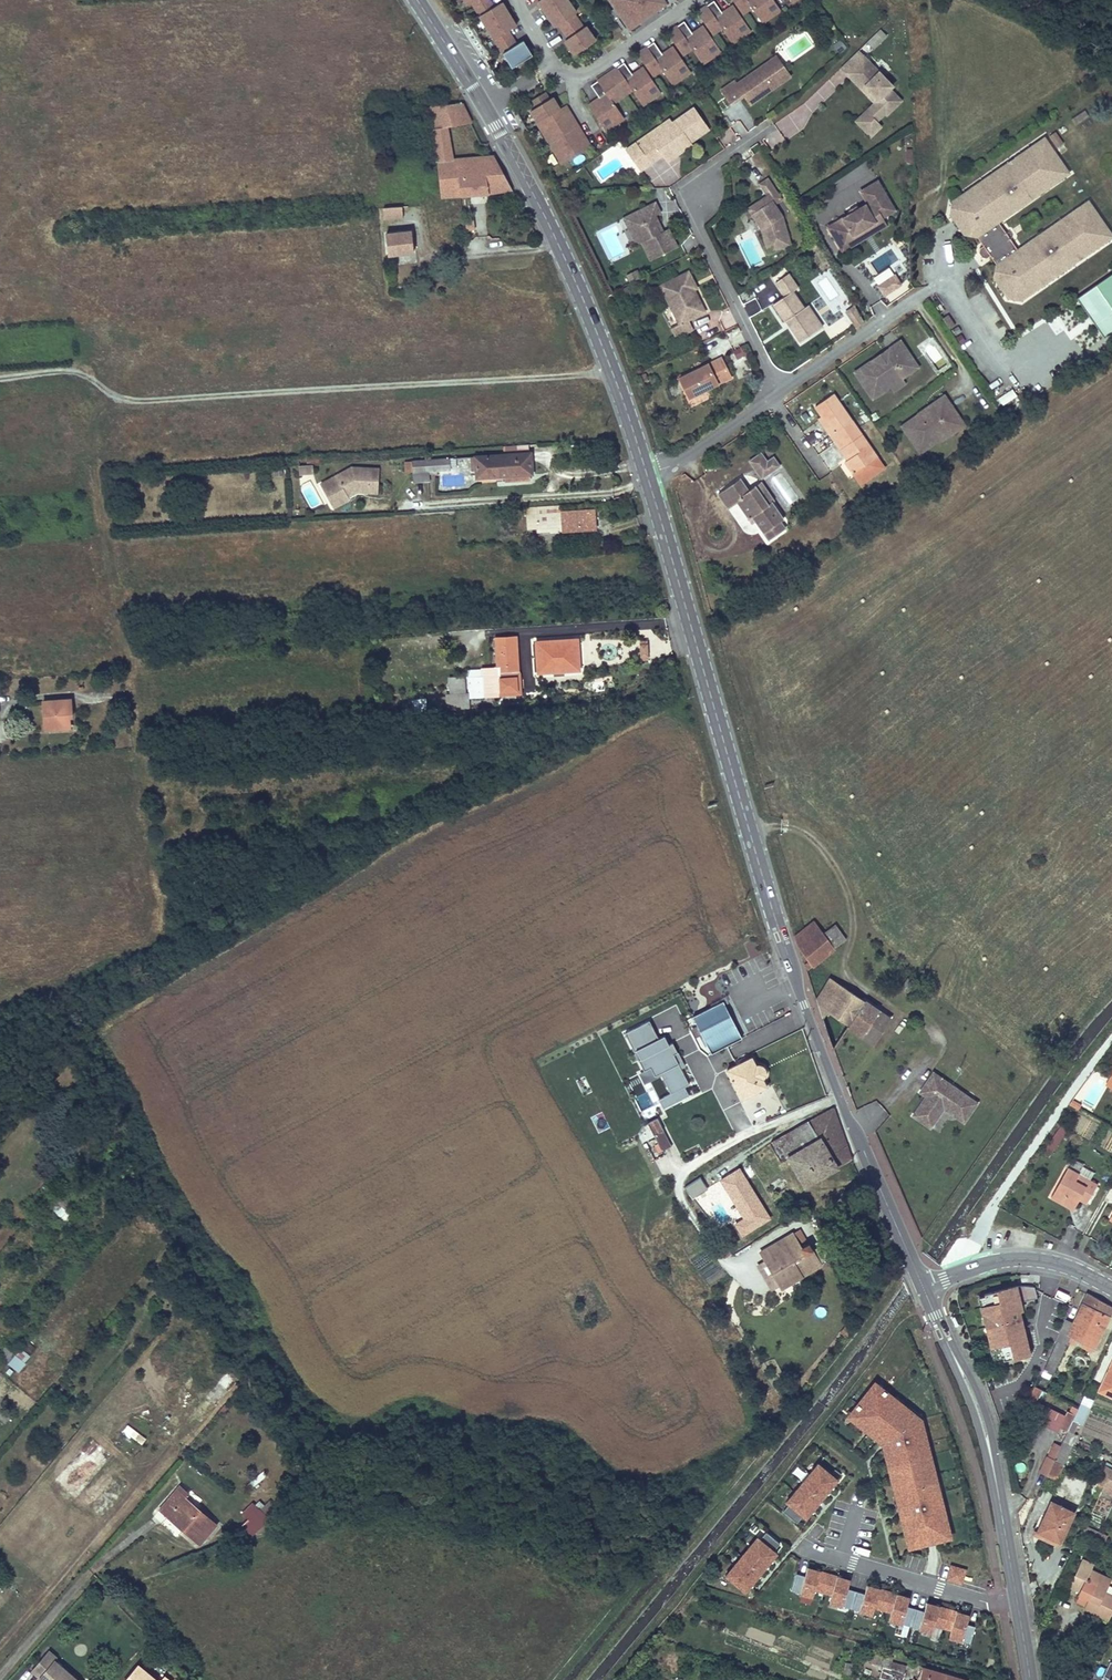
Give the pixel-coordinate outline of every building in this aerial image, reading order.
[(519,24),(504,1),(496,6),(493,0),(475,0),(514,66),(535,54),(526,39),(519,43),(511,29),(519,24)] [(558,25),(561,23),(571,36),(567,38),(577,52),(597,39),(587,25),(585,26),(576,12),(578,11),(570,0),(541,0),(558,25)] [(618,6),(624,14),(632,26),(667,1),(666,0),(614,0),(618,6)] [(731,35),(740,29),(742,33),(751,26),(735,3),(725,11),(717,0),(714,0),(699,10),(715,32),(724,26),(731,35)] [(744,12),(754,5),(760,14),(769,8),(772,12),(781,6),(777,0),(736,0),(744,12)] [(624,14),(618,6),(611,10),(617,19),(621,16),(624,14)] [(760,14),(764,20),(782,8),(781,6),(772,12),(769,8),(760,14)] [(892,20),(897,40),(906,38),(902,18),(892,20)] [(686,19),(670,31),(685,53),(694,46),(701,56),(710,49),(712,53),(722,47),(706,24),(695,32),(686,19)] [(734,41),(753,28),(751,26),(742,33),(740,29),(731,35),(734,41)] [(873,49),(886,34),(879,28),(866,43),(873,49)] [(836,54),(846,48),(840,38),(830,44),(836,54)] [(664,67),(671,77),(680,70),(683,74),(691,68),(675,45),(665,52),(656,40),(640,52),(655,74),(664,67)] [(789,141),(848,78),(872,100),(853,120),(871,137),(882,125),(879,123),(905,95),(853,46),(776,128),(789,141)] [(723,49),(722,47),(712,53),(710,49),(701,56),(705,62),(723,49)] [(792,78),(778,58),(771,62),(785,83),(792,78)] [(626,61),(593,84),(602,96),(590,104),(607,127),(616,120),(613,117),(622,110),(616,101),(634,88),(641,97),(650,91),(652,95),(662,88),(646,66),(635,73),(626,61)] [(752,106),(785,83),(771,62),(738,85),(736,82),(722,91),(733,106),(746,97),(752,106)] [(671,77),(675,82),(693,70),(691,68),(683,74),(680,70),(671,77)] [(641,97),(645,103),(663,90),(662,88),(652,95),(650,91),(641,97)] [(551,98),(547,91),(533,99),(538,106),(533,109),(540,121),(546,117),(549,124),(543,127),(561,156),(567,153),(571,158),(593,145),(568,104),(562,108),(555,96),(551,98)] [(456,103),(429,104),(439,160),(443,194),(490,193),(512,189),(494,155),(455,156),(447,124),(472,122),(461,102),(456,103)] [(690,145),(710,131),(695,109),(673,125),(650,140),(662,158),(669,168),(678,162),(676,157),(691,147),(690,145)] [(616,120),(607,127),(608,128),(627,116),(622,110),(613,117),(616,120)] [(540,121),(543,127),(549,124),(546,117),(540,121)] [(648,137),(650,140),(673,125),(670,121),(648,137)] [(740,121),(733,126),(739,137),(746,132),(740,121)] [(730,144),(737,135),(730,129),(722,139),(730,144)] [(769,147),(783,143),(780,131),(766,135),(769,147)] [(1067,171),(1042,136),(951,201),(949,212),(964,234),(976,236),(980,233),(986,242),(983,244),(981,248),(984,252),(989,253),(992,251),(999,260),(996,262),(994,275),(1008,296),(1021,298),(1111,234),(1088,199),(1017,249),(1010,240),(1004,230),(997,221),(1067,171)] [(648,137),(636,145),(651,165),(662,158),(650,140),(648,137)] [(651,165),(636,145),(626,152),(640,173),(651,165)] [(676,157),(678,162),(694,151),(691,147),(676,157)] [(561,156),(565,162),(571,158),(567,153),(561,156)] [(783,218),(775,206),(783,201),(769,180),(761,185),(769,197),(770,199),(765,201),(765,200),(750,210),(763,231),(769,252),(791,246),(783,218)] [(852,213),(829,228),(842,248),(857,238),(855,235),(884,216),(896,208),(877,180),(860,191),(868,203),(858,209),(852,213)] [(643,243),(652,261),(679,248),(670,229),(664,232),(660,234),(657,227),(661,225),(656,216),(662,213),(657,203),(635,213),(640,224),(630,228),(636,240),(643,243)] [(419,219),(417,206),(383,208),(384,219),(407,216),(411,220),(419,219)] [(625,218),(630,228),(640,224),(635,213),(625,218)] [(857,238),(842,248),(844,251),(888,223),(884,216),(855,235),(857,238)] [(414,252),(412,231),(385,234),(388,255),(414,252)] [(639,270),(629,275),(633,283),(643,278),(639,270)] [(677,339),(695,330),(690,321),(707,313),(696,290),(693,285),(696,284),(691,272),(662,286),(680,325),(672,329),(677,339)] [(896,275),(880,286),(886,295),(902,285),(896,275)] [(855,307),(846,313),(848,317),(857,311),(855,307)] [(808,308),(803,312),(817,333),(822,330),(808,308)] [(857,311),(848,317),(857,329),(864,324),(857,311)] [(943,318),(949,328),(955,325),(948,314),(943,318)] [(875,366),(872,360),(853,373),(871,399),(889,387),(900,379),(912,371),(905,360),(909,357),(898,342),(885,351),(889,356),(875,366)] [(737,376),(749,374),(745,348),(733,349),(737,376)] [(889,356),(885,351),(872,360),(875,366),(889,356)] [(916,368),(909,357),(905,360),(912,371),(916,368)] [(732,379),(722,359),(680,380),(690,399),(732,379)] [(900,379),(889,387),(893,393),(904,385),(900,379)] [(997,396),(1002,404),(1017,396),(1013,388),(997,396)] [(832,396),(814,408),(820,418),(822,417),(824,421),(823,422),(847,457),(849,456),(851,458),(845,462),(843,464),(852,476),(876,460),(832,396)] [(932,411),(920,419),(918,417),(901,428),(920,455),(936,443),(934,440),(956,425),(948,413),(952,410),(943,397),(930,407),(932,411)] [(918,416),(918,417),(920,419),(932,411),(930,407),(918,416)] [(964,427),(952,410),(948,413),(956,425),(934,440),(936,443),(938,445),(964,427)] [(824,421),(822,417),(820,418),(816,421),(845,462),(851,458),(849,456),(847,457),(823,422),(824,421)] [(482,478),(537,474),(535,452),(480,456),(482,478)] [(759,455),(747,463),(753,471),(765,463),(759,455)] [(431,471),(432,471),(455,469),(454,458),(430,460),(431,471)] [(765,463),(753,471),(759,481),(778,468),(771,459),(765,463)] [(405,471),(413,470),(412,460),(404,461),(405,471)] [(417,472),(431,471),(430,460),(416,461),(417,472)] [(299,465),(300,472),(312,471),(312,464),(299,465)] [(350,468),(326,481),(329,486),(321,490),(331,509),(347,500),(344,493),(354,487),(367,487),(367,493),(378,493),(378,469),(350,468)] [(431,471),(417,472),(417,483),(433,481),(432,471),(431,471)] [(329,486),(326,481),(319,485),(321,490),(329,486)] [(779,521),(768,505),(766,507),(753,488),(747,492),(739,481),(717,496),(728,512),(736,507),(746,522),(750,519),(753,524),(766,543),(777,535),(771,527),(779,521)] [(772,503),(759,484),(753,488),(766,507),(768,505),(772,503)] [(344,493),(347,500),(356,496),(367,493),(367,487),(354,487),(344,493)] [(536,514),(558,513),(558,505),(536,506),(536,514)] [(537,531),(596,528),(595,510),(558,513),(536,514),(537,531)] [(519,669),(517,637),(496,639),(498,671),(519,669)] [(640,654),(641,659),(650,659),(648,639),(623,641),(624,656),(640,654)] [(578,640),(538,642),(540,672),(579,669),(578,640)] [(486,697),(484,669),(468,670),(470,698),(486,697)] [(521,693),(519,674),(498,676),(499,694),(521,693)] [(447,706),(447,696),(426,698),(427,708),(447,706)] [(73,716),(71,700),(43,702),(45,729),(70,728),(69,716),(73,716)] [(805,970),(845,940),(834,924),(823,933),(814,921),(803,929),(794,936),(798,948),(807,961),(803,964),(805,970)] [(829,1010),(873,1042),(890,1016),(832,976),(817,999),(823,1017),(829,1010)] [(723,1001),(692,1017),(711,1053),(742,1037),(723,1001)] [(651,1021),(620,1035),(660,1111),(699,1095),(672,1033),(659,1039),(651,1021)] [(752,1057),(727,1070),(742,1099),(767,1086),(762,1078),(764,1076),(765,1072),(765,1070),(763,1067),(762,1065),(759,1065),(756,1065),(752,1057)] [(926,1094),(913,1114),(929,1125),(943,1105),(945,1102),(965,1116),(976,1101),(933,1072),(922,1087),(929,1091),(926,1094)] [(965,1116),(945,1102),(943,1105),(952,1112),(963,1119),(965,1116)] [(850,1158),(832,1108),(770,1143),(780,1162),(788,1158),(802,1187),(850,1158)] [(656,1116),(647,1121),(653,1134),(663,1129),(656,1116)] [(1041,1149),(1049,1154),(1064,1132),(1056,1127),(1041,1149)] [(663,1129),(653,1134),(657,1141),(667,1136),(663,1129)] [(741,1236),(770,1218),(739,1166),(717,1179),(740,1218),(733,1222),(741,1236)] [(1066,1169),(1049,1197),(1065,1207),(1075,1205),(1077,1199),(1084,1203),(1095,1185),(1066,1169)] [(792,1233),(760,1252),(781,1288),(821,1265),(809,1243),(801,1248),(792,1233)] [(1015,1286),(983,1294),(986,1306),(980,1307),(990,1347),(993,1359),(1001,1357),(1002,1360),(1029,1354),(1022,1327),(1021,1327),(1016,1310),(1021,1309),(1019,1302),(1036,1298),(1033,1287),(1024,1286),(1015,1286)] [(1057,1290),(1054,1296),(1065,1301),(1068,1295),(1057,1290)] [(1111,1308),(1111,1307),(1087,1293),(1072,1324),(1064,1320),(1055,1341),(1056,1341),(1043,1371),(1051,1375),(1070,1336),(1094,1347),(1111,1308)] [(746,1305),(742,1298),(725,1306),(729,1313),(746,1305)] [(21,1347),(16,1354),(5,1345),(0,1351),(0,1356),(19,1371),(32,1355),(21,1347)] [(1097,1390),(1111,1397),(1111,1359),(1097,1390)] [(217,1382),(228,1392),(237,1381),(227,1372),(217,1382)] [(875,1382),(873,1385),(881,1392),(883,1389),(875,1382)] [(881,1392),(873,1385),(855,1407),(858,1409),(850,1418),(875,1438),(877,1436),(881,1440),(882,1443),(905,1437),(906,1444),(884,1450),(895,1496),(898,1496),(901,1509),(922,1504),(923,1511),(903,1516),(905,1526),(903,1527),(905,1536),(911,1535),(914,1546),(950,1537),(942,1506),(940,1507),(934,1483),(937,1482),(932,1464),(923,1467),(921,1457),(924,1457),(921,1444),(927,1442),(923,1428),(920,1429),(918,1421),(912,1416),(914,1413),(902,1404),(901,1406),(893,1400),(895,1398),(883,1389),(881,1392)] [(1030,1396),(1040,1400),(1044,1390),(1034,1386),(1030,1396)] [(1077,1408),(1072,1419),(1081,1423),(1092,1401),(1082,1396),(1077,1408)] [(1056,1411),(1035,1401),(1031,1408),(1040,1413),(1037,1420),(1056,1429),(1059,1421),(1057,1420),(1060,1415),(1055,1413),(1056,1411)] [(855,1407),(848,1416),(850,1418),(858,1409),(855,1407)] [(920,1429),(923,1428),(921,1419),(914,1413),(912,1416),(918,1421),(920,1429)] [(142,1443),(147,1436),(127,1424),(122,1432),(142,1443)] [(1075,1437),(1065,1433),(1061,1442),(1070,1447),(1075,1437)] [(91,1435),(54,1479),(76,1497),(112,1454),(91,1435)] [(905,1437),(882,1443),(882,1444),(884,1450),(906,1444),(905,1437)] [(1056,1441),(1041,1471),(1046,1474),(1060,1444),(1056,1441)] [(923,1467),(932,1464),(927,1442),(921,1444),(924,1457),(921,1457),(923,1467)] [(1060,1444),(1046,1474),(1055,1479),(1070,1447),(1061,1442),(1060,1444)] [(1111,1468),(1099,1462),(1090,1480),(1102,1486),(1111,1468)] [(805,1518),(837,1479),(818,1463),(786,1501),(805,1518)] [(1111,1468),(1102,1486),(1100,1490),(1111,1496),(1111,1469),(1111,1468)] [(940,1507),(942,1506),(937,1482),(934,1483),(940,1507)] [(180,1486),(160,1509),(198,1543),(215,1524),(184,1497),(188,1493),(180,1486)] [(255,1513),(241,1527),(249,1536),(267,1518),(259,1510),(263,1505),(258,1501),(250,1508),(255,1513)] [(1049,1502),(1036,1530),(1059,1542),(1073,1513),(1049,1502)] [(922,1504),(901,1509),(903,1516),(923,1511),(922,1504)] [(1106,1537),(1084,1526),(1081,1531),(1083,1532),(1103,1542),(1106,1537)] [(911,1535),(905,1536),(908,1548),(914,1546),(911,1535)] [(745,1591),(776,1553),(757,1537),(725,1575),(745,1591)] [(961,1583),(965,1570),(951,1566),(947,1579),(961,1583)] [(823,1592),(828,1573),(807,1567),(805,1576),(796,1573),(791,1590),(812,1596),(814,1589),(823,1592)] [(1089,1570),(1078,1593),(1087,1598),(1087,1600),(1096,1605),(1092,1613),(1106,1620),(1111,1608),(1111,1597),(1103,1592),(1109,1580),(1089,1570)] [(850,1608),(858,1582),(828,1573),(823,1592),(831,1594),(829,1601),(850,1608)] [(882,1609),(888,1591),(858,1582),(850,1608),(872,1614),(874,1607),(882,1609)] [(910,1626),(918,1600),(888,1591),(882,1609),(891,1612),(888,1619),(910,1626)] [(942,1627),(947,1609),(918,1600),(910,1626),(931,1632),(934,1625),(942,1627)] [(1096,1605),(1087,1600),(1082,1608),(1092,1613),(1096,1605)] [(966,1624),(969,1615),(947,1609),(942,1627),(950,1630),(948,1637),(969,1643),(975,1626),(966,1624)] [(56,1679),(87,1679),(92,1674),(63,1649),(65,1646),(57,1639),(40,1660),(47,1666),(44,1670),(56,1679)] [(47,1666),(40,1660),(37,1664),(44,1670),(47,1666)] [(885,1660),(879,1678),(887,1679),(902,1679),(904,1673),(903,1672),(905,1666),(885,1660)] [(854,1664),(846,1662),(843,1673),(851,1675),(854,1664)] [(921,1667),(916,1679),(962,1679),(921,1667)] [(134,1668),(125,1679),(149,1679),(134,1668)] [(1107,1669),(1103,1676),(1109,1679),(1111,1679),(1111,1672),(1107,1669)]
